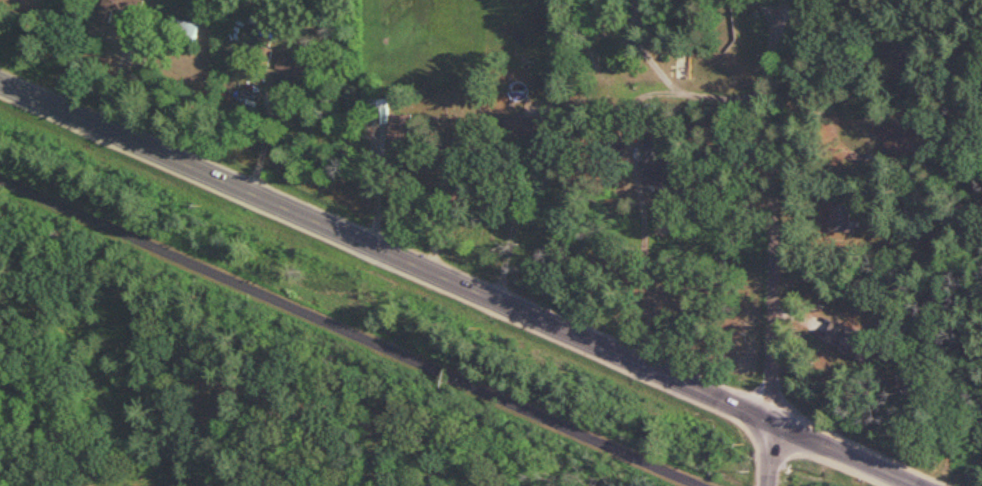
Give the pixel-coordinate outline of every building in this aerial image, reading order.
[(123,0),(103,0),(97,18),(114,24),(123,0)] [(192,50),(202,27),(176,16),(166,39),(192,50)] [(274,48),(259,44),(254,63),(269,66),(274,48)] [(305,81),(313,66),(284,51),(276,66),(305,81)] [(697,79),(697,52),(675,52),(675,79),(697,79)] [(413,114),(388,113),(388,110),(384,110),(382,146),(412,147),(413,114)] [(896,136),(895,127),(882,128),(883,137),(896,136)] [(830,231),(851,231),(851,205),(830,205),(830,231)] [(824,346),(869,360),(876,336),(831,322),(824,346)]
